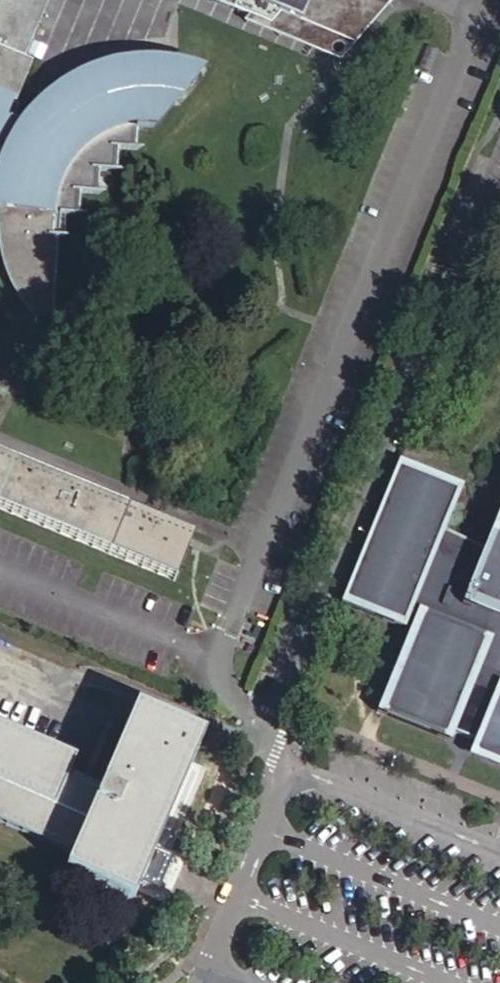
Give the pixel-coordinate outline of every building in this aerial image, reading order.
[(15,164),(8,183),(5,193),(4,203),(2,214),(2,224),(2,235),(3,245),(5,255),(7,265),(11,276),(15,285),(19,295),(24,304),(30,313),(37,321),(43,329),(51,336),(59,343),(67,349),(76,355),(92,363),(83,258),(72,259),(70,237),(98,234),(95,212),(117,210),(114,189),(136,187),(133,165),(155,163),(153,141),(171,141),(211,87),(200,82),(190,79),(180,77),(169,76),(159,75),(148,75),(138,75),(128,77),(117,79),(107,82),(97,85),(88,89),(78,94),(69,100),(61,106),(53,112),(45,120),(34,132),(18,125),(24,110),(22,109),(39,67),(31,63),(58,0),(0,0),(0,158),(15,164)] [(302,26),(242,0),(229,0),(222,10),(261,26),(305,45),(327,51),(345,51),(353,47),(368,38),(376,30),(394,3),(387,0),(312,0),(302,26)] [(302,26),(312,0),(242,0),(302,26)] [(176,584),(195,539),(0,456),(0,510),(176,584)] [(376,714),(453,745),(458,734),(475,741),(468,757),(499,769),(499,508),(484,548),(444,533),(464,485),(399,459),(341,602),(410,629),(376,714)] [(141,880),(155,846),(203,733),(135,703),(100,783),(70,770),(77,752),(0,720),(0,823),(71,853),(64,869),(133,899),(141,880)] [(174,853),(155,846),(141,880),(159,888),(174,853)]
